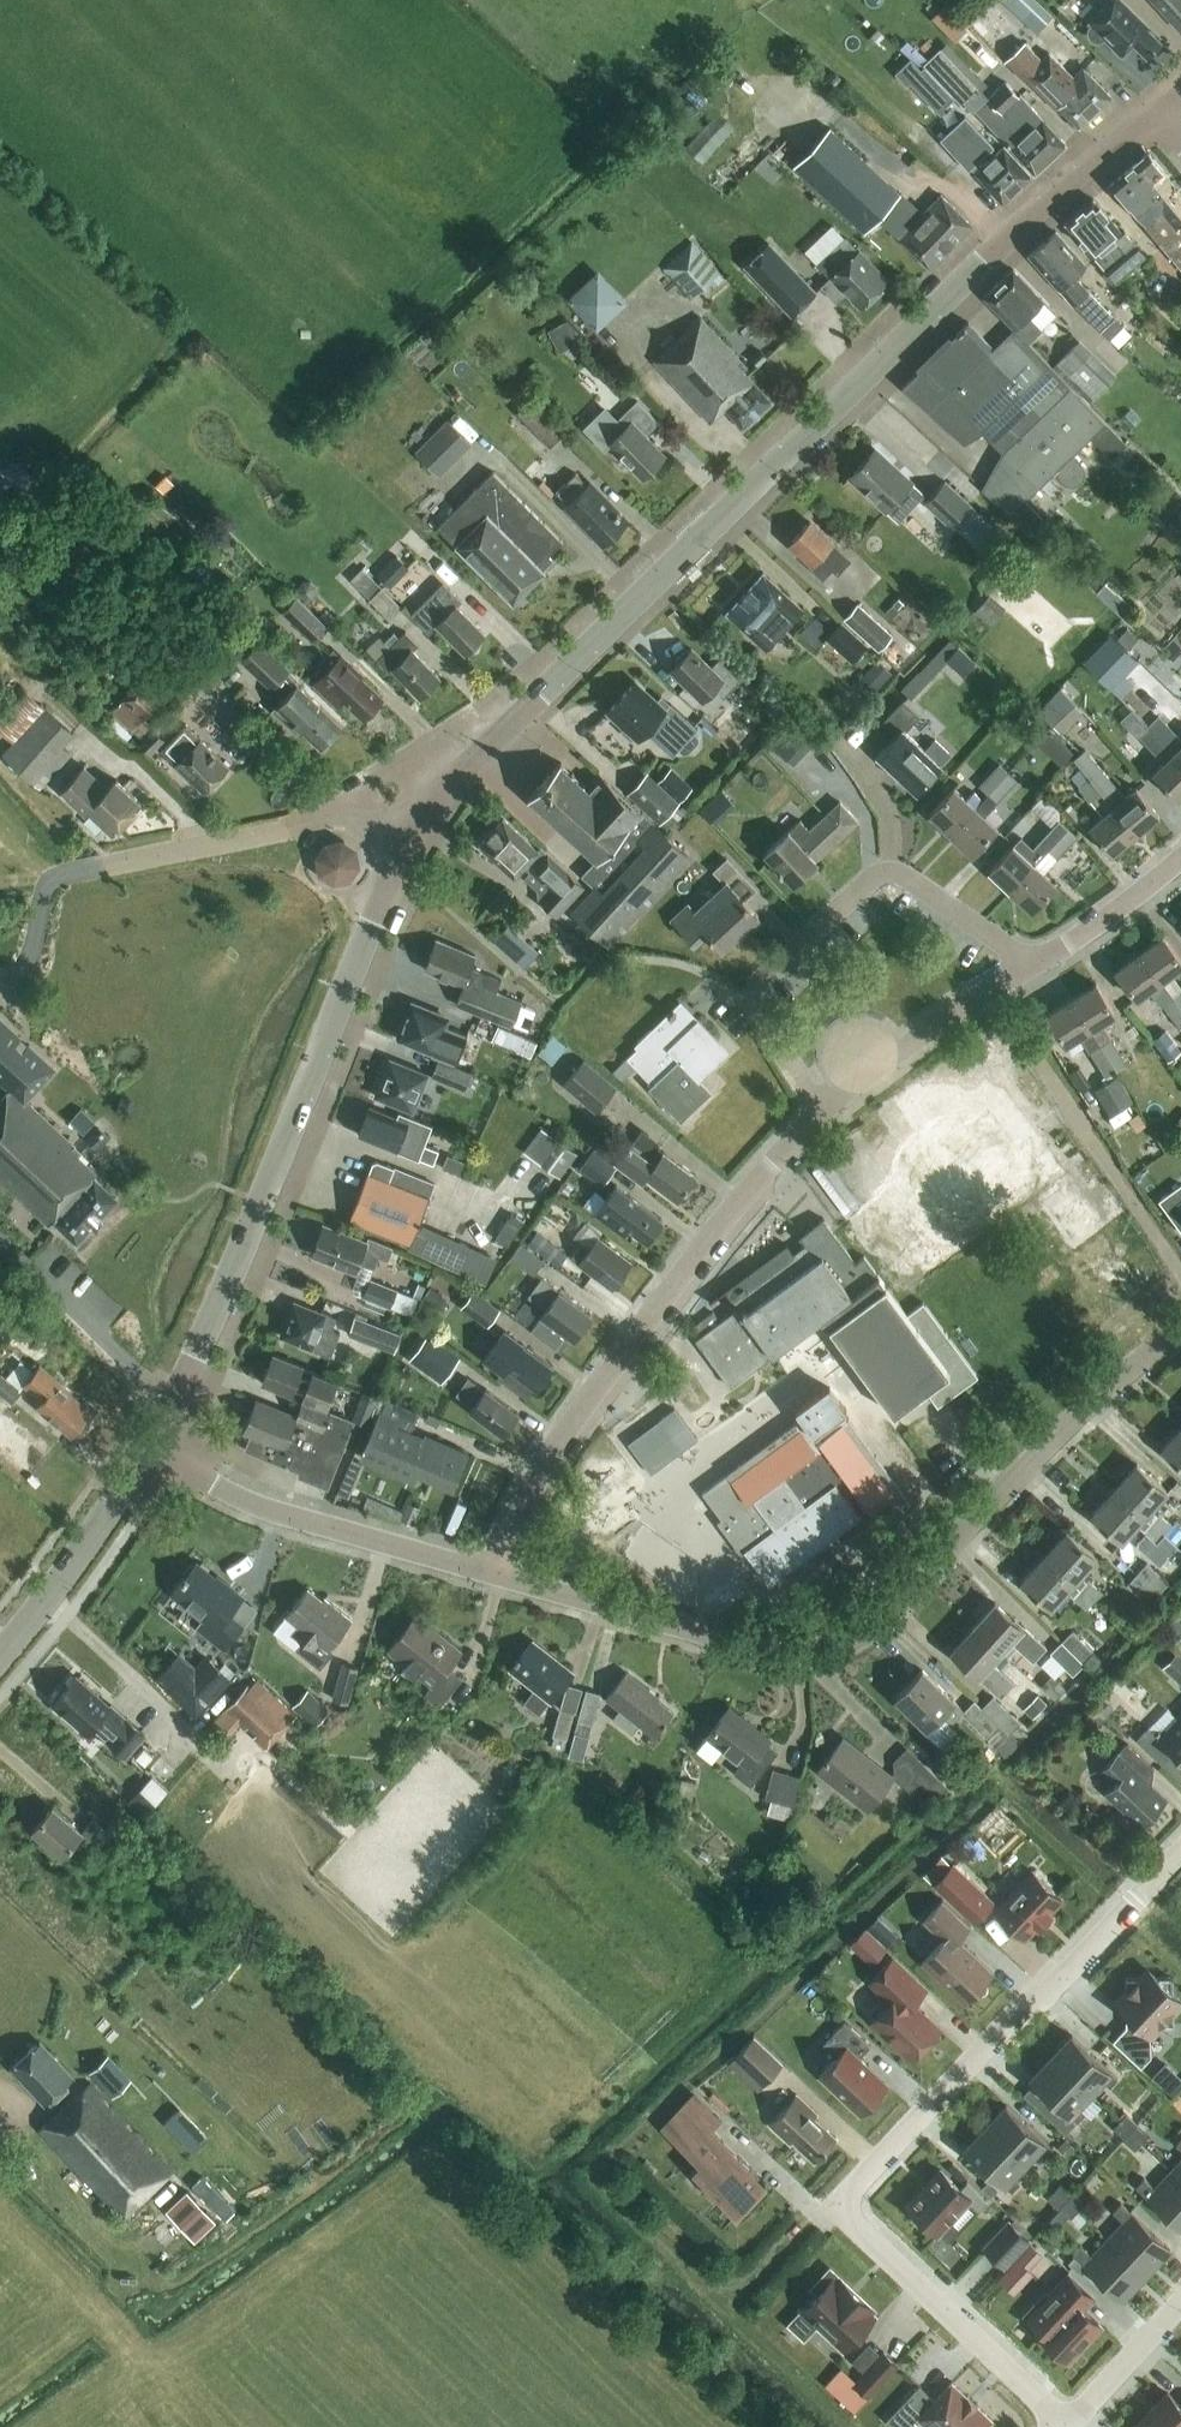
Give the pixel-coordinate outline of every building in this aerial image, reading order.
[(1041,28),(1053,15),(1036,0),(1011,0),(1041,28)] [(1147,30),(1149,29),(1120,0),(1113,0),(1089,24),(1091,26),(1089,30),(1089,35),(1091,39),(1095,41),(1100,42),(1104,39),(1122,56),(1133,44),(1147,58),(1161,44),(1147,30)] [(1153,1),(1180,30),(1180,0),(1154,0),(1153,1)] [(995,5),(970,29),(980,40),(1006,16),(995,5)] [(942,6),(933,18),(960,36),(968,24),(942,6)] [(975,110),(988,99),(981,92),(987,86),(947,44),(941,50),(940,49),(923,66),(925,68),(944,88),(964,109),(969,104),(975,110)] [(1025,44),(1004,64),(1020,82),(1024,78),(1056,110),(1059,107),(1080,128),(1112,98),(1082,68),(1073,77),(1050,53),(1042,61),(1025,44)] [(890,58),(875,73),(894,93),(909,78),(890,58)] [(925,68),(909,84),(928,103),(944,88),(925,68)] [(988,99),(975,110),(1034,174),(1065,145),(1042,120),(1042,119),(1020,95),(1018,97),(1005,83),(988,99)] [(995,155),(990,150),(994,148),(965,117),(940,140),(968,171),(978,162),(982,167),(975,173),(1002,204),(1031,177),(1004,148),(995,155)] [(829,129),(793,168),(863,233),(895,200),(859,167),(864,162),(829,129)] [(1164,177),(1166,175),(1148,153),(1110,186),(1128,208),(1129,207),(1145,226),(1180,268),(1180,197),(1164,177)] [(930,269),(972,226),(941,196),(900,240),(930,269)] [(1102,268),(1133,243),(1124,233),(1122,234),(1093,200),(1064,224),(1102,268)] [(1081,287),(1072,278),(1085,267),(1055,232),(1029,256),(1064,297),(1091,324),(1101,334),(1115,320),(1104,310),(1082,287),(1081,287)] [(858,252),(845,239),(818,264),(832,278),(821,288),(836,304),(847,294),(860,307),(887,281),(859,252),(858,252)] [(714,289),(723,280),(718,275),(721,272),(691,242),(662,269),(690,300),(708,283),(714,289)] [(791,318),(817,293),(769,242),(742,267),(791,318)] [(572,291),(602,321),(627,297),(597,266),(572,291)] [(984,298),(1018,333),(1028,343),(1040,331),(1027,317),(1043,301),(1013,270),(984,298)] [(743,429),(772,402),(744,372),(747,369),(701,318),(654,362),(710,424),(725,409),(743,429)] [(1028,343),(1018,333),(997,353),(976,332),(972,336),(965,329),(927,365),(925,362),(914,373),(912,370),(890,391),(919,421),(930,410),(939,420),(942,416),(949,423),(961,411),(1002,454),(981,490),(1009,517),(1010,516),(1032,539),(1046,525),(1024,502),(1053,474),(1061,483),(1065,486),(1071,487),(1078,486),(1083,481),(1085,473),(1084,467),(1081,463),(1073,455),(1105,424),(1070,388),(1027,344),(1028,343)] [(1094,400),(1117,376),(1079,341),(1054,368),(1071,384),(1074,381),(1094,400)] [(767,358),(760,350),(750,360),(757,368),(767,358)] [(549,447),(562,435),(528,401),(516,413),(549,447)] [(658,423),(637,401),(617,420),(604,407),(582,429),(605,452),(609,447),(642,481),(666,456),(645,435),(658,423)] [(440,478),(473,445),(447,419),(414,452),(440,478)] [(886,510),(910,484),(875,451),(850,478),(886,510)] [(513,606),(545,573),(539,566),(562,542),(492,472),(437,528),(455,546),(454,547),(513,606)] [(587,486),(575,474),(555,493),(567,505),(565,507),(603,546),(627,522),(589,484),(587,486)] [(949,526),(969,505),(944,482),(925,504),(949,526)] [(837,575),(850,561),(832,544),(832,543),(809,522),(790,543),(811,563),(808,567),(823,580),(832,570),(837,575)] [(390,589),(409,569),(396,555),(376,575),(390,589)] [(389,620),(401,608),(363,568),(351,580),(389,620)] [(765,648),(801,608),(763,573),(727,612),(765,648)] [(300,588),(301,596),(307,600),(314,599),(319,594),(318,586),(312,582),(305,582),(300,588)] [(484,634),(456,607),(461,602),(442,582),(409,616),(427,633),(435,625),(464,654),(484,634)] [(1132,608),(1106,584),(1096,594),(1122,619),(1132,608)] [(989,625),(1005,608),(989,594),(974,611),(989,625)] [(314,643),(328,628),(296,597),(282,612),(314,643)] [(878,651),(891,636),(858,605),(844,620),(878,651)] [(866,645),(841,621),(824,638),(851,663),(866,645)] [(440,678),(412,650),(418,645),(405,632),(377,660),(389,673),(393,670),(420,698),(440,678)] [(1111,639),(1084,666),(1110,691),(1137,663),(1111,639)] [(341,726),(286,675),(290,670),(258,641),(239,661),(271,691),(272,689),(283,700),(273,711),(287,724),(291,720),(320,748),(341,726)] [(130,643),(121,652),(131,662),(140,653),(130,643)] [(954,646),(941,660),(959,676),(971,663),(954,646)] [(710,668),(691,649),(671,670),(702,701),(713,689),(723,699),(740,681),(718,660),(710,668)] [(351,668),(333,650),(319,665),(321,667),(316,673),(314,682),(337,705),(343,699),(363,719),(382,698),(361,678),(363,676),(353,666),(351,668)] [(873,694),(892,673),(877,660),(858,681),(873,694)] [(138,737),(149,726),(142,719),(159,701),(139,682),(111,712),(138,737)] [(664,710),(635,683),(608,712),(638,740),(645,732),(672,757),(678,750),(682,753),(687,753),(698,742),(698,736),(694,733),(697,730),(670,704),(664,710)] [(1039,705),(1061,729),(1085,708),(1063,684),(1039,705)] [(72,754),(62,744),(72,734),(24,687),(0,711),(0,730),(13,743),(3,754),(38,788),(72,754)] [(924,750),(905,732),(920,717),(903,701),(876,729),(890,742),(877,755),(879,756),(875,760),(900,783),(903,780),(916,792),(951,755),(934,739),(924,750)] [(1161,739),(1174,752),(1180,760),(1180,740),(1158,716),(1148,726),(1161,739)] [(744,752),(754,742),(728,717),(717,728),(739,749),(739,748),(744,752)] [(789,767),(809,746),(788,725),(767,745),(789,767)] [(200,740),(185,726),(161,751),(176,765),(175,765),(204,793),(228,767),(200,740)] [(1151,749),(1161,739),(1148,726),(1138,735),(1151,749)] [(1112,807),(1136,836),(1159,816),(1136,788),(1124,797),(1084,749),(1072,759),(1079,769),(1088,779),(1112,807)] [(1180,797),(1180,760),(1174,752),(1151,774),(1177,800),(1180,797)] [(586,787),(560,763),(528,798),(596,861),(583,875),(596,887),(573,912),(608,944),(690,856),(599,772),(586,787)] [(987,795),(1008,772),(999,763),(978,786),(987,795)] [(108,789),(84,767),(61,792),(86,814),(89,811),(113,834),(141,804),(116,780),(108,789)] [(691,788),(670,768),(658,782),(647,772),(628,792),(660,822),(660,821),(669,829),(684,812),(677,805),(679,802),(678,801),(691,788)] [(1136,836),(1088,779),(1079,769),(1069,777),(1102,816),(1088,827),(1112,856),(1136,836)] [(1008,772),(987,795),(996,803),(1018,781),(1008,772)] [(982,801),(974,793),(966,801),(954,789),(929,814),(950,835),(975,809),(982,801)] [(809,830),(800,821),(765,854),(793,884),(817,862),(815,860),(853,824),(854,825),(857,821),(840,802),(809,830)] [(1073,828),(1083,819),(1070,804),(1060,813),(1073,828)] [(975,809),(950,835),(971,855),(996,829),(975,809)] [(537,851),(503,819),(479,846),(515,879),(526,866),(550,888),(539,900),(557,916),(583,887),(541,848),(537,851)] [(1010,891),(1068,829),(1058,820),(1039,841),(1038,841),(1024,855),(1013,845),(989,871),(1010,891)] [(1060,856),(1077,837),(1068,829),(1010,891),(1031,911),(1056,885),(1043,874),(1060,856)] [(310,852),(308,863),(311,874),(318,883),(328,888),(339,889),(350,886),(359,879),(364,869),(365,858),(362,848),(355,839),(345,834),(334,833),(324,836),(315,843),(310,852)] [(758,916),(743,900),(755,890),(726,859),(714,870),(726,883),(695,912),(688,905),(672,919),(696,946),(708,935),(722,950),(758,916)] [(1180,1010),(1180,989),(1170,975),(1180,967),(1180,962),(1162,936),(1139,954),(1160,982),(1180,1010)] [(512,1027),(521,1004),(496,994),(501,981),(470,969),(475,956),(436,940),(425,970),(463,986),(465,981),(470,983),(461,1006),(512,1027)] [(1160,982),(1139,954),(1115,971),(1136,1000),(1148,991),(1160,1007),(1162,1006),(1179,1029),(1180,1028),(1180,1029),(1180,1010),(1160,982)] [(1071,1000),(1115,1071),(1127,1064),(1101,1023),(1114,1015),(1096,984),(1071,1000)] [(1105,1077),(1115,1071),(1071,1000),(1046,1015),(1065,1045),(1078,1037),(1088,1053),(1089,1052),(1094,1060),(1091,1062),(1101,1078),(1104,1076),(1105,1077)] [(464,1090),(471,1073),(455,1066),(467,1034),(444,1025),(447,1018),(413,1005),(400,1039),(433,1052),(431,1057),(438,1060),(431,1077),(464,1090)] [(690,1026),(673,1009),(667,1014),(670,1017),(653,1033),(650,1031),(637,1044),(639,1046),(613,1071),(622,1080),(636,1067),(652,1084),(649,1088),(680,1121),(711,1091),(699,1080),(729,1052),(697,1019),(690,1026)] [(26,1102),(55,1071),(0,1019),(0,1080),(11,1090),(0,1101),(0,1176),(50,1225),(55,1220),(77,1242),(118,1198),(94,1178),(97,1175),(79,1158),(82,1154),(26,1102)] [(532,1054),(538,1040),(499,1022),(493,1036),(532,1054)] [(1180,1052),(1165,1029),(1151,1040),(1167,1062),(1180,1052)] [(556,1034),(542,1050),(553,1059),(567,1043),(556,1034)] [(413,1112),(428,1074),(390,1059),(375,1096),(413,1112)] [(595,1113),(617,1088),(584,1060),(562,1085),(595,1113)] [(1067,1075),(1078,1092),(1087,1086),(1077,1069),(1067,1075)] [(1109,1116),(1133,1102),(1117,1076),(1094,1090),(1109,1116)] [(397,1118),(370,1108),(359,1136),(418,1159),(419,1158),(433,1164),(439,1150),(424,1144),(431,1126),(399,1113),(397,1118)] [(1137,1111),(1128,1117),(1136,1130),(1145,1124),(1137,1111)] [(965,1133),(956,1121),(957,1120),(957,1119),(945,1121),(933,1125),(919,1133),(908,1144),(900,1155),(895,1165),(897,1164),(906,1177),(848,1221),(871,1251),(882,1243),(891,1255),(890,1256),(914,1287),(1035,1198),(1034,1197),(1050,1185),(1025,1152),(1017,1157),(1017,1158),(1015,1159),(1007,1148),(1005,1150),(983,1120),(965,1133)] [(97,1126),(85,1140),(97,1151),(109,1137),(97,1126)] [(658,1148),(658,1141),(642,1129),(630,1145),(628,1143),(614,1161),(643,1183),(647,1178),(677,1200),(696,1175),(663,1151),(663,1152),(658,1148)] [(559,1179),(577,1155),(552,1136),(534,1160),(559,1179)] [(602,1186),(616,1167),(592,1150),(578,1168),(602,1186)] [(394,1168),(381,1163),(372,1164),(368,1174),(350,1219),(411,1243),(435,1183),(394,1168)] [(1178,1184),(1156,1200),(1179,1232),(1180,1231),(1180,1188),(1178,1184)] [(663,1220),(616,1185),(593,1215),(623,1237),(628,1230),(646,1243),(663,1220)] [(783,1260),(778,1253),(723,1291),(738,1311),(696,1342),(729,1388),(820,1323),(829,1329),(892,1415),(926,1391),(937,1406),(979,1376),(924,1301),(907,1313),(864,1256),(854,1263),(824,1221),(800,1237),(805,1244),(783,1260)] [(411,1252),(489,1278),(498,1250),(421,1224),(411,1252)] [(366,1243),(324,1226),(313,1255),(356,1272),(359,1263),(374,1268),(378,1257),(387,1260),(392,1247),(368,1238),(366,1243)] [(558,1267),(567,1255),(537,1231),(527,1244),(558,1267)] [(611,1289),(631,1262),(598,1237),(578,1264),(611,1289)] [(533,1275),(543,1261),(521,1244),(511,1258),(533,1275)] [(390,1308),(397,1289),(370,1278),(362,1297),(390,1308)] [(559,1292),(541,1279),(528,1297),(545,1310),(531,1329),(561,1351),(571,1338),(573,1340),(591,1315),(559,1291),(559,1292)] [(488,1324),(498,1311),(472,1292),(463,1305),(488,1324)] [(313,1310),(294,1303),(281,1336),(300,1344),(299,1345),(330,1357),(330,1356),(337,1359),(344,1344),(336,1340),(339,1333),(332,1330),(334,1325),(323,1321),(326,1314),(314,1309),(313,1310)] [(393,1356),(401,1335),(382,1329),(383,1327),(354,1316),(347,1335),(375,1346),(376,1344),(380,1346),(378,1350),(393,1356)] [(522,1345),(506,1333),(498,1344),(495,1342),(484,1357),(502,1370),(497,1376),(526,1398),(534,1386),(537,1388),(553,1367),(522,1344),(522,1345)] [(442,1380),(460,1356),(440,1341),(422,1366),(442,1380)] [(311,1372),(301,1368),(302,1367),(273,1355),(262,1382),(291,1394),(296,1381),(306,1385),(301,1399),(326,1409),(338,1380),(312,1370),(311,1372)] [(69,1395),(69,1390),(40,1365),(34,1373),(20,1361),(5,1377),(0,1373),(0,1395),(10,1404),(21,1392),(19,1390),(23,1385),(42,1401),(37,1406),(71,1435),(90,1412),(69,1395)] [(484,1391),(468,1378),(455,1395),(472,1407),(470,1410),(503,1435),(518,1414),(486,1389),(484,1391)] [(797,1424),(702,1493),(721,1519),(716,1522),(743,1559),(747,1554),(768,1584),(860,1516),(858,1513),(867,1507),(876,1520),(906,1498),(826,1387),(794,1409),(802,1419),(796,1423),(797,1424)] [(369,1416),(377,1394),(364,1389),(356,1411),(369,1416)] [(412,1428),(419,1413),(387,1399),(380,1414),(361,1456),(415,1480),(418,1471),(453,1486),(467,1454),(431,1439),(430,1443),(405,1432),(408,1426),(412,1428)] [(296,1416),(257,1400),(245,1432),(251,1434),(245,1450),(299,1472),(298,1477),(327,1488),(354,1422),(303,1401),(296,1416)] [(628,1438),(651,1470),(698,1436),(676,1405),(628,1438)] [(1162,1448),(1180,1466),(1180,1427),(1162,1448)] [(364,1465),(351,1459),(337,1493),(349,1498),(364,1465)] [(1114,1489),(1163,1535),(1171,1526),(1157,1514),(1155,1516),(1150,1511),(1167,1492),(1136,1464),(1114,1489)] [(1176,1546),(1163,1535),(1114,1489),(1091,1514),(1121,1542),(1138,1523),(1144,1528),(1142,1531),(1145,1533),(1135,1544),(1158,1565),(1176,1546)] [(399,1519),(411,1525),(419,1508),(407,1502),(399,1519)] [(1043,1556),(1093,1601),(1101,1592),(1087,1580),(1085,1582),(1080,1577),(1096,1558),(1066,1530),(1043,1556)] [(1085,1609),(1093,1601),(1043,1556),(1021,1581),(1051,1608),(1068,1589),(1074,1594),(1072,1597),(1085,1609)] [(215,1578),(196,1563),(172,1593),(205,1620),(198,1629),(223,1649),(242,1625),(229,1614),(242,1597),(216,1576),(215,1578)] [(1136,1573),(1158,1593),(1168,1582),(1146,1563),(1136,1573)] [(1149,1604),(1158,1593),(1136,1573),(1126,1584),(1149,1604)] [(322,1601),(308,1589),(286,1615),(299,1626),(294,1633),(303,1640),(296,1649),(320,1669),(334,1651),(328,1647),(351,1620),(324,1599),(322,1601)] [(973,1627),(1000,1651),(1009,1641),(1032,1661),(1045,1647),(1022,1625),(1021,1626),(995,1603),(973,1627)] [(1180,1637),(1180,1622),(1176,1617),(1163,1630),(1175,1643),(1180,1637)] [(438,1638),(414,1618),(388,1650),(432,1686),(424,1696),(438,1707),(460,1679),(447,1669),(461,1651),(441,1635),(438,1638)] [(990,1662),(1000,1651),(973,1627),(951,1650),(977,1674),(976,1675),(1000,1697),(1013,1683),(990,1662)] [(1104,1662),(1071,1630),(1061,1641),(1083,1663),(1093,1673),(1104,1662)] [(551,1701),(573,1673),(532,1641),(510,1669),(535,1689),(524,1703),(538,1714),(550,1700),(551,1701)] [(1072,1675),(1083,1663),(1061,1641),(1050,1653),(1072,1675)] [(205,1655),(194,1666),(180,1652),(155,1678),(195,1717),(231,1680),(205,1655)] [(1176,1653),(1162,1667),(1180,1685),(1180,1658),(1176,1653)] [(348,1703),(358,1667),(341,1662),(331,1698),(348,1703)] [(998,1724),(981,1708),(974,1701),(964,1711),(922,1671),(896,1698),(926,1728),(940,1714),(950,1725),(961,1713),(985,1737),(998,1724)] [(664,1726),(674,1713),(647,1692),(648,1690),(626,1672),(606,1698),(619,1709),(612,1718),(631,1733),(639,1724),(654,1736),(662,1725),(664,1726)] [(110,1706),(76,1677),(52,1704),(87,1735),(97,1724),(112,1737),(108,1741),(127,1758),(148,1735),(128,1718),(112,1704),(110,1706)] [(296,1717),(256,1680),(249,1687),(247,1686),(207,1728),(222,1742),(239,1724),(266,1749),(296,1717)] [(575,1712),(582,1689),(567,1684),(552,1735),(554,1736),(551,1745),(563,1749),(574,1712),(575,1712)] [(313,1727),(329,1710),(307,1689),(291,1706),(313,1727)] [(584,1752),(601,1693),(586,1689),(569,1748),(584,1752)] [(981,1708),(998,1724),(1008,1734),(1020,1722),(993,1696),(981,1708)] [(1114,1709),(1101,1697),(1093,1707),(1106,1718),(1114,1709)] [(778,1750),(767,1742),(770,1739),(729,1707),(706,1737),(740,1764),(733,1772),(750,1785),(778,1750)] [(1103,1720),(1091,1709),(1080,1721),(1092,1732),(1103,1720)] [(1177,1719),(1159,1738),(1148,1728),(1137,1740),(1162,1764),(1173,1753),(1180,1760),(1180,1722),(1177,1719)] [(864,1762),(840,1743),(818,1771),(867,1809),(892,1777),(867,1757),(864,1762)] [(938,1797),(951,1783),(908,1744),(888,1765),(913,1788),(920,1780),(938,1797)] [(1134,1836),(1167,1801),(1165,1801),(1143,1780),(1154,1769),(1127,1744),(1102,1770),(1103,1770),(1115,1782),(1105,1792),(1107,1792),(1128,1812),(1122,1818),(1136,1832),(1133,1835),(1134,1836)] [(146,1765),(153,1756),(144,1748),(136,1758),(146,1765)] [(789,1819),(801,1777),(772,1769),(765,1797),(771,1799),(767,1813),(789,1819)] [(994,1842),(1015,1820),(999,1804),(978,1826),(994,1842)] [(81,1833),(53,1808),(33,1831),(62,1856),(71,1846),(83,1856),(91,1848),(101,1856),(116,1839),(93,1819),(81,1833)] [(973,1923),(993,1902),(953,1864),(933,1885),(973,1923)] [(1039,1928),(1051,1915),(1049,1913),(1062,1899),(1032,1871),(994,1911),(1024,1939),(1037,1926),(1039,1928)] [(966,2001),(992,1973),(957,1940),(970,1926),(942,1900),(923,1921),(942,1940),(923,1960),(966,2001)] [(876,1912),(850,1942),(871,1961),(898,1931),(876,1912)] [(912,2058),(939,2029),(912,2004),(925,1990),(892,1959),(871,1981),(891,2001),(873,2021),(889,2036),(889,2040),(896,2047),(900,2046),(912,2058)] [(1146,1967),(1135,1978),(1137,1979),(1125,1980),(1125,1991),(1124,1990),(1113,2001),(1126,2012),(1127,2027),(1114,2041),(1141,2066),(1150,2056),(1150,2034),(1152,2037),(1162,2026),(1161,2025),(1172,2024),(1173,2013),(1174,2014),(1180,2007),(1180,2001),(1172,1992),(1171,1979),(1158,1979),(1146,1967)] [(860,2113),(886,2085),(858,2059),(870,2047),(844,2022),(822,2045),(836,2058),(820,2075),(860,2113)] [(762,2085),(783,2063),(753,2036),(733,2058),(762,2085)] [(1051,2057),(1086,2089),(1097,2076),(1109,2088),(1118,2079),(1072,2036),(1051,2057)] [(44,2104),(72,2078),(40,2042),(11,2068),(44,2104)] [(113,2097),(130,2080),(108,2055),(90,2072),(113,2097)] [(1074,2102),(1086,2089),(1051,2057),(1031,2079),(1078,2122),(1086,2113),(1074,2102)] [(1154,2075),(1173,2092),(1180,2082),(1180,2074),(1166,2061),(1154,2075)] [(123,2218),(172,2172),(89,2084),(39,2130),(123,2218)] [(815,2161),(836,2139),(814,2118),(817,2115),(796,2095),(769,2125),(790,2144),(792,2141),(815,2161)] [(736,2209),(764,2179),(709,2128),(719,2118),(697,2096),(665,2130),(701,2163),(694,2170),(736,2209)] [(1115,2117),(1123,2109),(1111,2096),(1102,2104),(1115,2117)] [(986,2127),(1020,2159),(1032,2146),(1044,2157),(1052,2149),(1006,2106),(986,2127)] [(179,2107),(163,2123),(192,2154),(209,2138),(179,2107)] [(1120,2121),(1130,2131),(1137,2123),(1126,2114),(1120,2121)] [(1124,2138),(1130,2131),(1120,2121),(1113,2128),(1124,2138)] [(1130,2132),(1141,2142),(1147,2135),(1137,2125),(1130,2132)] [(1008,2172),(1020,2159),(986,2127),(966,2149),(1012,2192),(1020,2183),(1008,2172)] [(1134,2150),(1141,2142),(1130,2132),(1123,2140),(1134,2150)] [(1064,2139),(1056,2147),(1065,2156),(1073,2147),(1064,2139)] [(1180,2181),(1180,2163),(1172,2172),(1180,2181)] [(960,2189),(941,2170),(908,2204),(916,2213),(915,2215),(915,2216),(915,2218),(915,2219),(915,2221),(916,2222),(917,2223),(918,2224),(919,2225),(920,2226),(922,2226),(923,2226),(925,2226),(927,2226),(929,2225),(937,2233),(967,2202),(977,2212),(987,2202),(967,2182),(960,2189)] [(1172,2172),(1156,2189),(1144,2178),(1136,2186),(1180,2230),(1180,2181),(1172,2172)] [(224,2218),(235,2207),(203,2173),(191,2183),(224,2218)] [(991,2197),(998,2189),(989,2180),(981,2188),(991,2197)] [(1054,2191),(1065,2201),(1071,2194),(1060,2184),(1054,2191)] [(1058,2208),(1065,2201),(1054,2191),(1047,2198),(1058,2208)] [(1066,2200),(1077,2210),(1084,2203),(1073,2193),(1066,2200)] [(1070,2217),(1077,2210),(1066,2200),(1060,2208),(1070,2217)] [(1109,2240),(1146,2274),(1170,2249),(1121,2203),(1113,2211),(1125,2223),(1109,2240)] [(1002,2265),(1027,2239),(1010,2223),(985,2249),(1002,2265)] [(1121,2301),(1146,2274),(1109,2240),(1093,2256),(1081,2245),(1073,2254),(1121,2301)] [(867,2312),(872,2307),(831,2269),(814,2288),(818,2292),(803,2309),(804,2309),(790,2324),(804,2337),(817,2322),(845,2348),(873,2318),(867,2312)] [(1091,2298),(1068,2275),(1048,2296),(1046,2293),(1025,2316),(1042,2332),(1040,2335),(1066,2360),(1099,2325),(1081,2308),(1091,2298)] [(899,2365),(884,2351),(853,2384),(868,2398),(899,2365)] [(951,2381),(934,2400),(918,2385),(885,2420),(892,2426),(985,2426),(992,2420),(951,2381)] [(1168,2393),(1136,2426),(1180,2426),(1180,2406),(1168,2393)]
